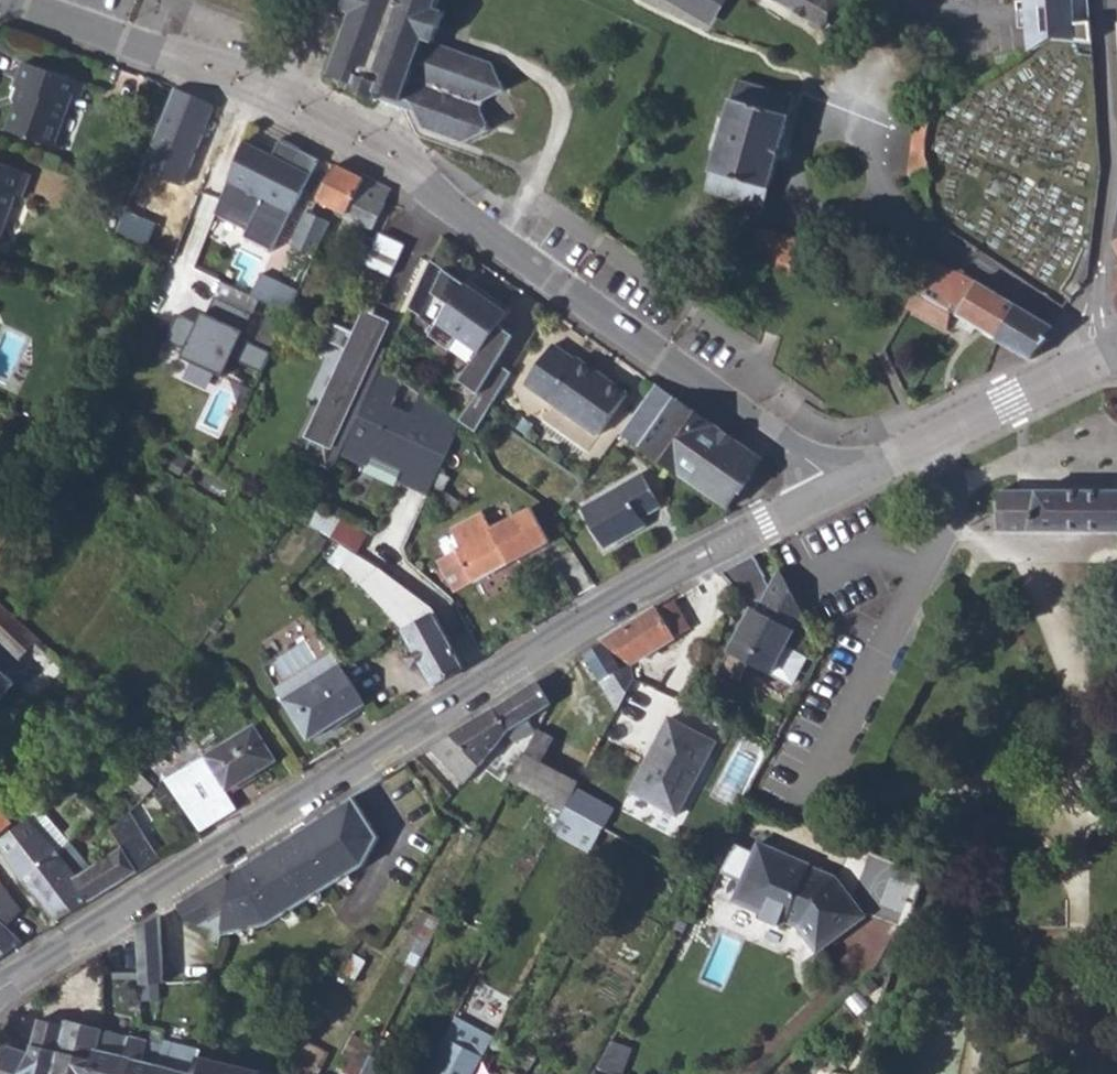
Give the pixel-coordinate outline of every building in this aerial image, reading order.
[(432,44),(443,12),(435,10),(439,0),(347,0),(343,11),(351,15),(328,77),(351,86),(350,91),(381,102),(399,108),(416,114),(422,130),(461,144),(489,132),(478,104),(503,91),(492,64),(432,44)] [(820,29),(822,25),(835,16),(835,0),(772,0),(820,29)] [(1023,6),(1027,53),(1048,40),(1091,43),(1087,0),(1022,0),(1023,6)] [(6,130),(53,147),(55,142),(73,92),(77,81),(25,63),(16,86),(17,86),(23,88),(18,101),(17,101),(6,130)] [(73,92),(80,95),(85,83),(77,81),(73,92)] [(710,172),(767,189),(793,97),(737,82),(730,105),(710,172)] [(13,99),(17,101),(18,101),(23,88),(17,86),(13,99)] [(167,126),(182,133),(191,105),(177,100),(167,126)] [(902,180),(919,183),(929,115),(933,111),(918,102),(902,180)] [(182,133),(197,139),(207,111),(191,105),(182,133)] [(238,116),(217,151),(290,186),(292,186),(309,150),(270,131),(238,116)] [(292,186),(319,200),(336,164),(309,150),(292,186)] [(136,200),(174,214),(189,176),(152,161),(136,200)] [(15,194),(22,196),(30,173),(0,163),(0,236),(15,194)] [(319,200),(348,214),(346,216),(372,229),(386,200),(391,189),(364,175),(363,177),(336,164),(319,200)] [(313,214),(307,211),(291,246),(314,256),(316,254),(321,242),(329,222),(313,214)] [(359,260),(390,275),(405,243),(380,232),(377,238),(369,235),(359,260)] [(768,259),(798,264),(801,251),(803,240),(773,233),(768,259)] [(316,254),(327,259),(333,247),(321,242),(316,254)] [(916,290),(950,311),(955,313),(975,281),(966,276),(934,262),(916,290)] [(453,272),(449,276),(463,287),(466,282),(453,272)] [(261,273),(255,294),(293,305),(300,284),(261,273)] [(955,313),(997,338),(1016,306),(975,281),(955,313)] [(904,309),(947,330),(950,311),(916,290),(912,296),(904,309)] [(244,337),(252,310),(209,297),(202,319),(178,312),(171,334),(193,341),(182,378),(216,389),(226,355),(266,367),(272,346),(244,337)] [(996,341),(1030,361),(1034,358),(1048,344),(1049,341),(1043,338),(1049,327),(1016,306),(997,338),(996,341)] [(323,339),(351,351),(326,406),(318,403),(304,433),(311,437),(302,459),(322,470),(324,465),(333,470),(382,362),(370,356),(379,339),(370,339),(332,320),(323,339)] [(1043,338),(1049,341),(1048,339),(1054,330),(1049,327),(1043,338)] [(510,339),(496,329),(478,354),(494,366),(510,339)] [(457,339),(450,348),(472,363),(478,354),(457,339)] [(524,383),(597,434),(625,393),(577,359),(575,361),(552,345),(524,383)] [(619,434),(638,448),(672,397),(654,384),(619,434)] [(638,448),(730,512),(727,509),(762,458),(672,397),(638,448)] [(582,509),(605,548),(645,526),(640,518),(659,507),(640,474),(582,509)] [(1017,489),(998,489),(999,529),(1116,530),(1116,488),(1017,489)] [(445,506),(454,512),(460,502),(451,497),(445,506)] [(307,526),(331,540),(358,556),(368,537),(317,505),(307,526)] [(446,556),(438,561),(455,593),(547,542),(528,509),(491,530),(482,514),(451,532),(454,539),(460,548),(446,556)] [(10,536),(17,522),(0,513),(0,532),(10,536)] [(10,536),(0,532),(0,551),(10,536)] [(440,546),(446,556),(460,548),(454,539),(440,546)] [(357,574),(360,578),(365,582),(361,585),(402,629),(433,687),(464,668),(453,650),(442,629),(434,615),(426,604),(380,570),(368,560),(367,561),(357,574)] [(805,614),(782,571),(759,613),(755,620),(749,617),(720,671),(740,682),(751,662),(773,674),(805,614)] [(604,643),(624,658),(631,664),(638,661),(690,628),(674,600),(658,609),(657,608),(642,615),(618,630),(618,631),(611,636),(610,634),(601,640),(604,643)] [(17,663),(32,648),(39,639),(25,626),(0,603),(0,647),(17,663)] [(759,613),(753,609),(749,617),(755,620),(759,613)] [(32,648),(43,657),(50,649),(39,639),(32,648)] [(599,681),(631,664),(624,658),(604,643),(584,655),(599,681)] [(17,663),(0,647),(0,668),(7,674),(17,663)] [(616,712),(635,678),(634,670),(631,664),(599,681),(616,712)] [(341,666),(284,703),(308,742),(366,705),(341,666)] [(14,682),(7,674),(0,668),(0,697),(14,682)] [(464,783),(506,734),(509,731),(528,720),(550,704),(537,680),(480,716),(431,747),(464,783)] [(677,815),(716,742),(670,717),(631,791),(677,815)] [(515,742),(534,732),(528,720),(509,731),(515,742)] [(206,757),(228,793),(276,762),(254,727),(206,757)] [(565,809),(567,806),(576,789),(580,781),(543,761),(556,737),(539,729),(512,780),(565,809)] [(127,783),(131,786),(142,775),(138,771),(132,778),(127,783)] [(131,786),(143,800),(155,788),(142,775),(131,786)] [(605,828),(615,810),(576,789),(567,806),(605,828)] [(267,924),(365,864),(379,836),(354,796),(269,848),(236,868),(233,884),(227,908),(222,933),(267,924)] [(597,843),(605,828),(567,806),(565,809),(559,821),(597,843)] [(11,824),(0,808),(0,833),(11,824)] [(30,819),(60,853),(70,843),(96,816),(89,809),(64,836),(42,809),(30,819)] [(80,878),(90,902),(158,860),(130,812),(108,833),(119,852),(93,870),(80,878)] [(1,844),(23,879),(60,853),(30,819),(26,822),(1,844)] [(60,853),(80,878),(93,870),(70,843),(60,853)] [(754,916),(757,924),(775,932),(782,929),(785,922),(795,926),(793,930),(816,956),(864,916),(834,880),(809,869),(810,865),(759,843),(732,906),(754,916)] [(23,879),(56,922),(90,902),(80,878),(60,853),(23,879)] [(216,915),(227,908),(233,884),(226,874),(201,891),(216,915)] [(9,928),(21,912),(0,884),(0,917),(9,928)] [(414,970),(441,919),(431,913),(404,964),(408,966),(414,970)] [(23,942),(9,928),(0,917),(0,958),(23,942)] [(136,931),(140,983),(164,981),(158,917),(136,931)] [(407,984),(414,970),(408,966),(401,981),(407,984)] [(465,1020),(468,1012),(459,1007),(456,1015),(465,1020)] [(484,1055),(494,1035),(465,1020),(456,1015),(446,1035),(484,1055)] [(104,1028),(64,1018),(63,1024),(38,1018),(29,1051),(7,1043),(0,1069),(0,1073),(93,1073),(104,1028)] [(161,1043),(104,1028),(93,1073),(154,1073),(161,1043)] [(376,1043),(353,1031),(342,1053),(351,1058),(344,1071),(349,1073),(361,1073),(376,1043)] [(484,1055),(446,1035),(427,1073),(474,1073),(484,1055)] [(633,1049),(610,1040),(594,1068),(611,1073),(622,1073),(633,1049)] [(197,1055),(198,1050),(161,1041),(161,1043),(154,1073),(192,1073),(197,1055)] [(529,1069),(536,1056),(520,1047),(513,1061),(529,1069)] [(262,1071),(197,1055),(192,1073),(262,1073),(262,1071)]
